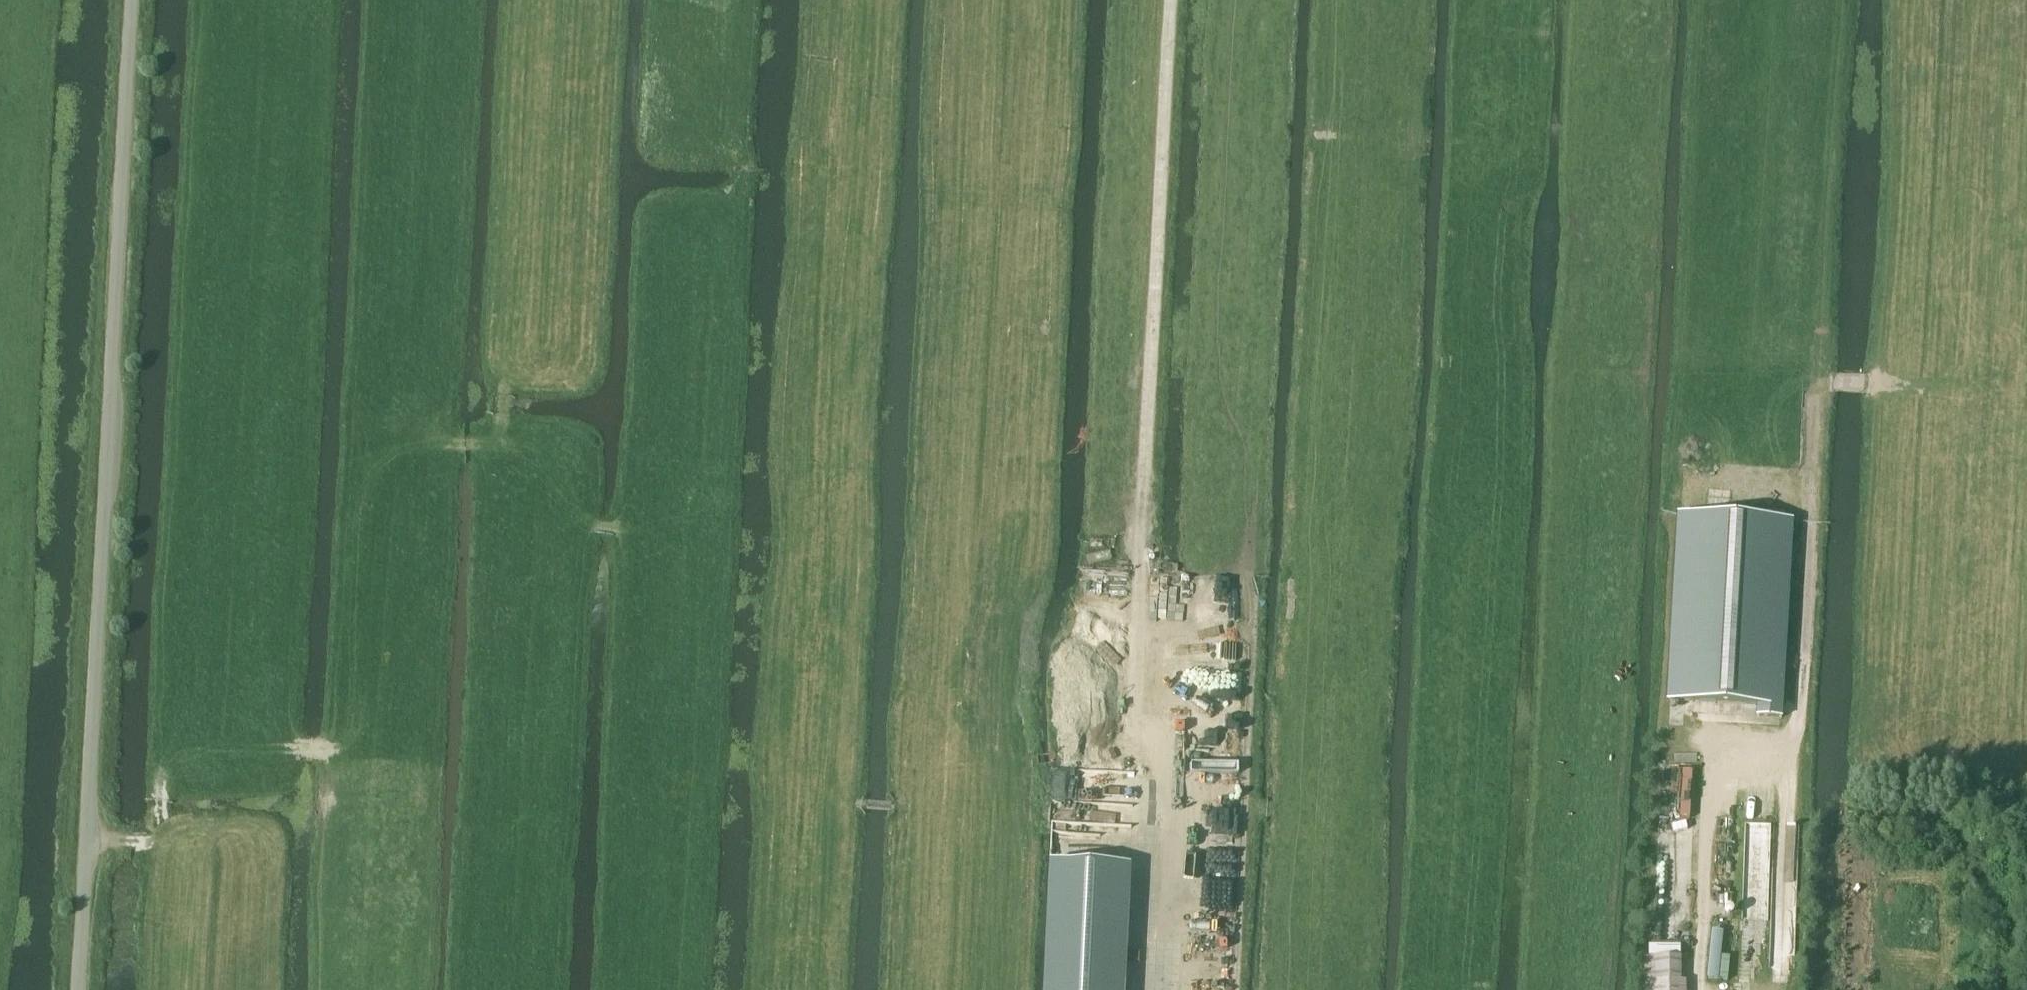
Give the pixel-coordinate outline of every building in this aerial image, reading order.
[(1676,513),(1666,701),(1755,706),(1755,716),(1781,718),(1782,708),(1792,520),(1676,513)] [(1706,979),(1717,980),(1722,931),(1711,930),(1706,979)] [(1084,989),(1133,989),(1134,973),(1085,972),(1084,989)]
